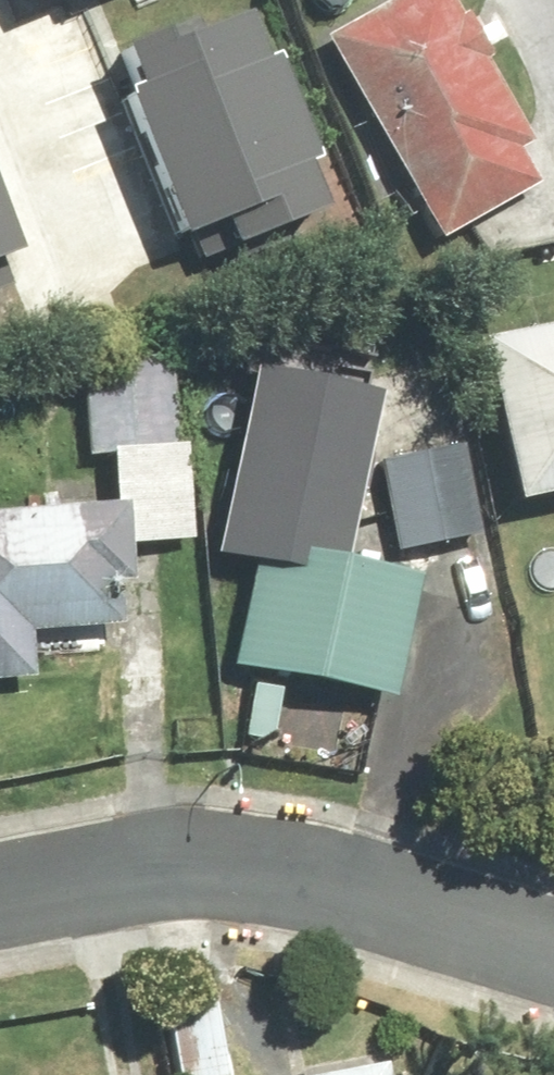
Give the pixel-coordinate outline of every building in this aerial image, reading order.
[(116,48),(192,225),(238,205),(259,256),(357,214),(266,0),(228,0),(116,48)] [(315,39),(429,246),(533,189),(513,152),(523,147),(443,0),(386,0),(315,39)] [(29,250),(0,172),(0,260),(29,250)] [(464,345),(501,512),(553,501),(553,325),(464,345)] [(0,519),(0,687),(25,685),(21,637),(112,629),(108,586),(120,585),(117,549),(186,544),(178,447),(171,448),(164,358),(71,366),(79,462),(94,461),(99,510),(0,519)] [(364,395),(237,373),(204,561),(238,567),(220,676),(388,705),(410,582),(334,568),(364,395)] [(454,447),(370,463),(389,556),(472,539),(454,447)] [(156,1014),(168,1074),(226,1074),(212,1003),(156,1014)] [(316,1074),(374,1074),(372,1064),(316,1074)]
